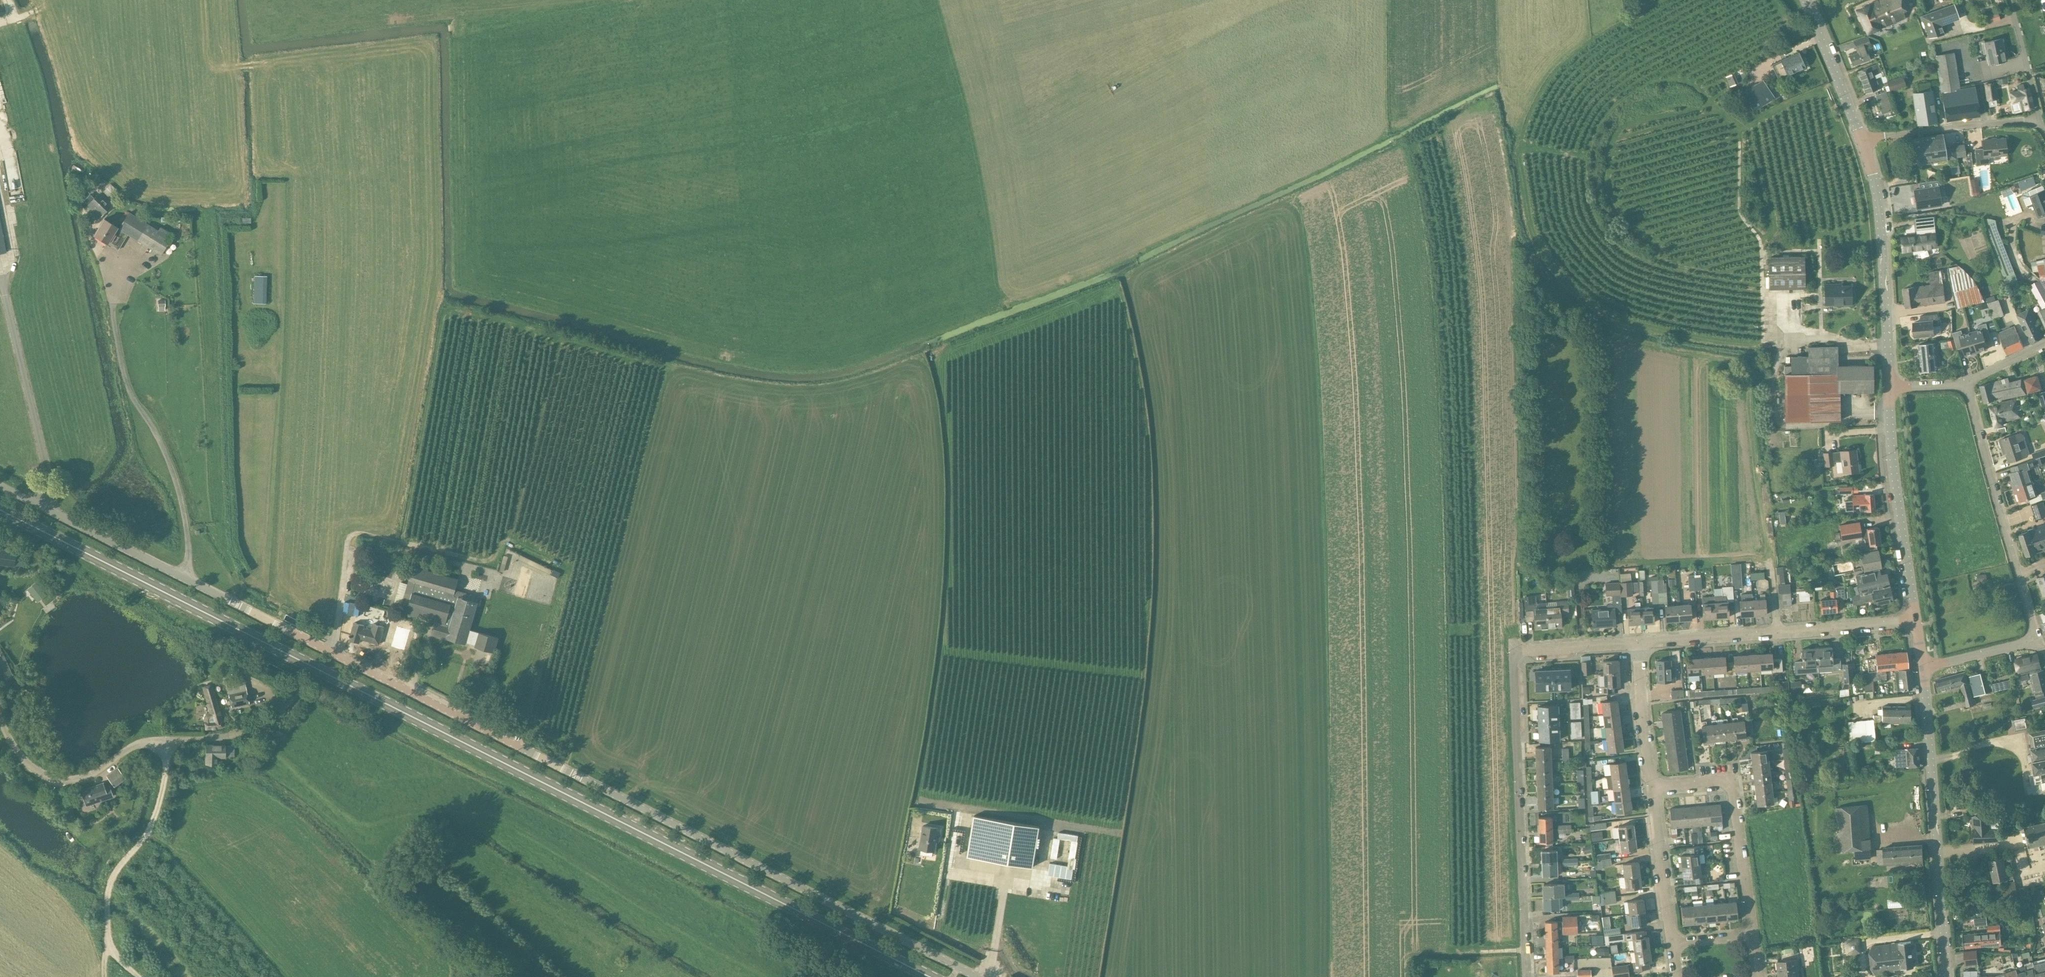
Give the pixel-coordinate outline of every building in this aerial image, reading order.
[(1868,34),(1906,18),(1904,14),(1911,10),(1906,0),(1876,0),(1870,3),(1870,4),(1857,11),(1868,34)] [(1920,16),(1929,38),(1944,32),(1941,25),(1959,18),(1953,3),(1920,16)] [(1998,13),(1987,17),(1989,23),(2000,19),(1998,13)] [(1853,41),(1857,52),(1849,55),(1853,66),(1871,60),(1867,49),(1866,47),(1870,45),(1867,36),(1853,41)] [(1985,42),(1989,63),(2006,60),(2001,39),(1985,42)] [(1778,79),(1789,74),(1790,75),(1794,74),(1795,72),(1805,67),(1799,52),(1772,65),(1778,79)] [(1935,56),(1941,92),(1960,89),(1954,53),(1935,56)] [(1879,88),(1874,75),(1880,73),(1877,64),(1858,71),(1866,93),(1879,88)] [(1903,76),(1887,81),(1890,91),(1906,87),(1903,76)] [(1748,90),(1743,93),(1748,100),(1754,111),(1775,98),(1764,80),(1748,90)] [(1986,83),(1988,100),(1997,99),(1995,82),(1986,83)] [(2017,86),(2018,90),(2018,91),(2010,92),(2012,102),(2011,103),(2013,112),(2015,112),(2022,111),(2033,108),(2029,88),(2025,89),(2024,84),(2017,86)] [(1887,91),(1876,95),(1882,114),(1883,114),(1893,111),(1887,91)] [(1936,121),(1932,91),(1914,93),(1918,124),(1936,121)] [(1943,101),(1946,120),(1980,115),(1977,96),(1943,101)] [(1954,146),(1954,147),(1945,149),(1943,134),(1913,139),(1917,164),(1947,159),(1947,160),(1957,159),(1954,146)] [(1976,149),(1977,165),(1989,164),(1988,156),(2007,155),(2005,138),(1983,140),(1983,148),(1976,149)] [(2033,177),(2018,182),(2021,188),(2021,190),(2036,185),(2033,177)] [(1927,188),(1914,190),(1917,209),(1941,205),(1939,196),(1942,196),(1940,180),(1926,182),(1927,188)] [(111,184),(103,192),(110,199),(118,191),(111,184)] [(2025,198),(2029,209),(2036,206),(2041,218),(2044,216),(2044,190),(2043,191),(2041,187),(2023,194),(2025,198)] [(97,220),(110,207),(98,195),(95,199),(91,195),(81,204),(97,220)] [(119,229),(117,228),(118,227),(105,219),(95,235),(107,243),(108,241),(119,248),(128,234),(161,254),(173,235),(161,228),(159,231),(129,213),(119,229)] [(1917,230),(1917,236),(1901,238),(1903,251),(1937,247),(1935,233),(1927,234),(1927,232),(1934,231),(1933,217),(1915,219),(1916,230),(1917,230)] [(1998,229),(1996,220),(1988,218),(1987,219),(1984,218),(1987,229),(1987,231),(2005,278),(2016,274),(1998,229)] [(1805,256),(1768,257),(1769,289),(1805,288),(1805,256)] [(2043,259),(2044,260),(2031,262),(2033,272),(2039,271),(2040,275),(2044,274),(2044,258),(2043,259)] [(1948,268),(1957,309),(1985,301),(1977,285),(1974,279),(1959,265),(1948,268)] [(1904,295),(1905,295),(1907,307),(1946,302),(1944,284),(1943,284),(1941,269),(1929,272),(1931,285),(1904,288),(1905,290),(1903,290),(1904,295)] [(266,303),(267,276),(255,276),(254,303),(266,303)] [(2040,279),(2029,285),(2042,309),(2038,311),(2044,326),(2044,288),(2040,279)] [(1837,285),(1826,285),(1826,304),(1851,304),(1851,286),(1837,287),(1837,285)] [(1988,303),(1990,310),(1992,316),(1993,319),(2004,315),(1999,299),(1988,303)] [(2018,315),(2028,336),(2031,343),(2042,337),(2039,331),(2041,330),(2031,309),(2018,315)] [(1921,322),(1913,323),(1914,337),(1934,335),(1941,334),(1940,326),(1938,326),(1937,314),(1920,316),(1921,322)] [(1971,333),(1976,352),(1988,349),(1986,341),(1992,340),(1987,323),(1978,325),(1979,330),(1971,333)] [(2015,326),(1999,333),(2007,354),(2024,347),(2015,326)] [(1976,352),(1971,333),(1963,335),(1962,330),(1953,333),(1958,349),(1964,348),(1966,355),(1976,352)] [(1957,349),(1955,339),(1948,341),(1951,351),(1957,349)] [(1920,345),(1920,352),(1918,352),(1919,357),(1921,357),(1922,371),(1938,370),(1936,343),(1920,345)] [(1808,347),(1809,356),(1790,356),(1791,366),(1784,366),(1785,374),(1785,422),(1841,421),(1840,392),(1873,391),(1873,365),(1865,365),(1865,362),(1848,363),(1848,365),(1838,365),(1838,346),(1808,347)] [(2043,389),(2038,375),(2023,379),(2028,394),(2043,389)] [(1991,382),(1980,385),(1985,403),(1995,400),(1995,401),(2027,394),(2023,379),(2023,378),(2022,378),(2010,381),(2009,377),(1991,382)] [(2004,425),(2003,421),(2023,417),(2019,399),(1999,403),(1999,406),(1991,407),(1995,427),(2004,425)] [(2024,435),(2020,433),(2000,440),(2003,448),(2005,447),(2010,462),(2028,456),(2029,453),(2024,435)] [(1842,456),(1842,461),(1844,473),(1859,471),(1856,449),(1833,452),(1833,457),(1842,456)] [(1834,462),(1833,452),(1833,451),(1823,453),(1824,458),(1825,466),(1834,465),(1834,462)] [(2014,472),(2011,473),(2016,488),(2033,482),(2029,469),(2042,464),(2040,457),(2018,464),(2012,466),(2014,472)] [(1814,467),(1821,466),(1825,466),(1824,458),(1813,459),(1814,467)] [(2037,494),(2033,482),(2016,488),(2020,501),(2029,498),(2031,504),(2044,499),(2041,493),(2037,494)] [(1853,496),(1853,501),(1845,501),(1846,511),(1854,511),(1874,510),(1873,494),(1865,495),(1853,496)] [(2044,501),(2031,506),(2036,520),(2044,516),(2044,506),(2044,501)] [(1860,522),(1840,525),(1842,540),(1861,537),(1862,539),(1865,538),(1866,545),(1856,547),(1857,554),(1858,554),(1877,550),(1876,544),(1881,544),(1878,527),(1867,528),(1861,529),(1860,522)] [(2038,552),(2044,550),(2044,525),(2030,530),(2030,531),(2020,535),(2027,556),(2038,552)] [(0,549),(0,565),(14,566),(14,565),(23,566),(24,553),(16,552),(16,551),(0,549)] [(1877,550),(1858,554),(1860,563),(1863,563),(1864,571),(1881,567),(1878,550),(1877,550)] [(470,630),(479,597),(455,591),(459,580),(443,575),(444,573),(436,570),(435,573),(428,571),(429,568),(422,566),(421,569),(414,567),(403,604),(409,605),(407,614),(436,622),(432,635),(466,644),(466,642),(476,645),(475,647),(494,652),(499,638),(470,630)] [(1783,567),(1776,568),(1778,591),(1791,590),(1790,583),(1785,584),(1783,567)] [(1879,570),(1857,576),(1861,592),(1861,594),(1889,587),(1886,574),(1881,576),(1879,570)] [(1741,571),(1732,572),(1733,588),(1742,587),(1741,571)] [(1651,580),(1652,593),(1659,593),(1658,580),(1651,580)] [(1620,582),(1621,596),(1633,595),(1632,591),(1639,591),(1638,581),(1620,582)] [(43,591),(36,582),(28,589),(34,597),(43,591)] [(1608,609),(1592,610),(1593,627),(1616,625),(1615,616),(1622,615),(1621,596),(1620,582),(1612,583),(1605,583),(1606,596),(1612,596),(1612,604),(1611,604),(1611,609),(1608,609)] [(1723,596),(1715,596),(1715,602),(1716,618),(1729,617),(1727,599),(1734,598),(1733,587),(1732,585),(1722,586),(1723,596)] [(1861,594),(1859,595),(1860,600),(1865,600),(1865,602),(1874,600),(1875,605),(1893,601),(1890,587),(1889,587),(1861,594)] [(1830,599),(1821,600),(1822,612),(1837,611),(1836,599),(1845,599),(1845,588),(1836,589),(1836,591),(1830,591),(1830,599)] [(1792,605),(1791,593),(1791,590),(1778,591),(1779,594),(1778,594),(1779,608),(1784,608),(1784,606),(1792,605)] [(1811,600),(1810,590),(1799,590),(1800,601),(1811,600)] [(347,614),(355,616),(361,597),(348,593),(345,602),(350,603),(347,614)] [(1760,594),(1760,599),(1753,600),(1754,615),(1767,614),(1766,599),(1765,599),(1765,593),(1760,594)] [(1865,602),(1865,600),(1860,600),(1859,595),(1853,597),(1855,605),(1865,602)] [(1534,596),(1524,596),(1526,616),(1535,616),(1535,617),(1536,628),(1548,627),(1547,602),(1535,603),(1534,596)] [(1702,603),(1703,603),(1704,619),(1716,618),(1715,596),(1702,597),(1702,603)] [(1754,615),(1753,600),(1740,601),(1741,616),(1754,615)] [(1567,601),(1547,602),(1548,627),(1549,627),(1561,626),(1561,614),(1568,613),(1567,601)] [(1635,608),(1628,608),(1629,624),(1642,623),(1641,608),(1640,608),(1640,602),(1635,602),(1635,608)] [(1678,605),(1679,620),(1692,620),(1691,604),(1678,605)] [(1679,620),(1678,605),(1665,606),(1666,621),(1679,620)] [(1641,608),(1642,623),(1654,622),(1653,607),(1641,608)] [(368,629),(369,627),(355,623),(350,640),(360,643),(361,639),(379,644),(384,627),(374,624),(372,630),(368,629)] [(404,651),(410,630),(396,626),(391,647),(404,651)] [(1831,647),(1817,648),(1818,666),(1819,672),(1826,671),(1841,670),(1840,658),(1832,659),(1831,647)] [(1803,661),(1794,661),(1795,674),(1810,672),(1819,672),(1818,666),(1817,648),(1802,649),(1803,661)] [(2,673),(6,681),(14,677),(4,654),(3,652),(2,652),(1,650),(0,650),(0,674),(2,673)] [(1876,655),(1876,658),(1867,659),(1868,672),(1878,670),(1908,668),(1906,652),(1876,655)] [(1782,658),(1772,659),(1772,653),(1759,654),(1760,669),(1772,668),(1772,672),(1782,671),(1782,658)] [(1747,655),(1748,670),(1760,669),(1759,654),(1747,655)] [(2038,654),(2016,660),(2020,674),(2030,672),(2041,669),(2038,654)] [(1734,656),(1735,662),(1730,662),(1731,675),(1736,674),(1735,671),(1748,670),(1747,655),(1734,656)] [(1731,675),(1730,662),(1725,662),(1725,656),(1712,657),(1714,672),(1725,672),(1726,675),(1731,675)] [(1700,658),(1701,673),(1714,672),(1712,657),(1700,658)] [(1700,658),(1687,659),(1688,674),(1701,673),(1700,658)] [(1604,674),(1619,673),(1619,660),(1603,661),(1604,674)] [(1656,660),(1657,683),(1676,682),(1676,674),(1672,674),(1671,660),(1656,660)] [(1844,682),(1850,681),(1853,681),(1852,663),(1843,664),(1844,682)] [(1553,670),(1553,689),(1562,689),(1561,672),(1558,672),(1558,669),(1553,670)] [(1561,672),(1562,689),(1571,689),(1570,669),(1562,669),(1562,672),(1561,672)] [(1912,689),(1910,669),(1894,670),(1897,691),(1912,689)] [(1545,690),(1544,673),(1544,670),(1535,671),(1536,690),(1545,690)] [(1544,673),(1545,690),(1553,689),(1553,670),(1547,670),(1547,672),(1544,673)] [(1861,682),(1887,679),(1886,671),(1883,671),(1883,670),(1875,671),(1876,672),(1861,674),(1861,682)] [(2043,691),(2044,690),(2044,672),(2044,670),(2031,673),(2036,693),(2035,693),(2036,699),(2032,700),(2034,708),(2044,705),(2044,696),(2043,691)] [(1966,672),(1937,680),(1940,691),(1961,686),(1966,707),(1976,704),(1975,699),(1974,700),(1969,683),(1966,672)] [(1619,673),(1604,674),(1598,674),(1598,686),(1596,686),(1596,693),(1616,692),(1616,686),(1620,686),(1619,673)] [(1986,694),(1981,673),(1969,676),(1974,697),(1986,694)] [(247,691),(246,691),(243,679),(226,683),(229,695),(232,707),(249,703),(247,691)] [(1791,691),(1801,690),(1800,681),(1790,682),(1791,691)] [(1993,685),(1994,692),(2002,690),(2000,683),(1993,685)] [(206,729),(223,728),(223,722),(222,720),(221,716),(212,685),(203,687),(210,711),(208,712),(207,712),(205,714),(204,715),(204,717),(203,718),(204,721),(205,721),(206,729)] [(1671,690),(1672,698),(1684,698),(1683,689),(1671,690)] [(1741,705),(1741,697),(1730,698),(1731,702),(1736,702),(1736,705),(1741,705)] [(1603,714),(1619,712),(1617,700),(1602,702),(1603,714)] [(1571,713),(1581,713),(1580,702),(1570,702),(1571,713)] [(1541,715),(1558,714),(1558,705),(1538,706),(1539,714),(1541,714),(1541,715)] [(1910,707),(1883,707),(1883,723),(1910,722),(1910,707)] [(1682,725),(1681,716),(1680,711),(1662,713),(1664,727),(1682,725)] [(1605,727),(1620,725),(1619,712),(1603,714),(1605,727)] [(1539,723),(1559,722),(1558,714),(1541,715),(1541,718),(1539,718),(1539,723)] [(1744,721),(1738,721),(1737,717),(1732,718),(1733,722),(1735,738),(1741,737),(1741,740),(1746,740),(1746,737),(1746,736),(1744,721)] [(2015,719),(2016,729),(2030,728),(2028,717),(2015,719)] [(1733,722),(1727,722),(1727,718),(1722,719),(1722,723),(1723,723),(1725,739),(1730,738),(1731,742),(1736,741),(1735,738),(1733,722)] [(1717,720),(1711,720),(1712,724),(1713,724),(1715,740),(1720,740),(1721,743),(1725,742),(1725,739),(1723,723),(1722,723),(1722,719),(1717,720)] [(1875,741),(1873,719),(1847,722),(1848,733),(1849,733),(1849,735),(1848,735),(1849,744),(1875,741)] [(1571,730),(1581,730),(1581,721),(1571,721),(1571,730)] [(1712,724),(1707,725),(1706,721),(1701,722),(1702,725),(1701,726),(1703,742),(1710,741),(1710,744),(1715,743),(1715,740),(1713,724),(1712,724)] [(1542,731),(1559,731),(1559,722),(1539,723),(1539,728),(1542,728),(1542,731)] [(1607,739),(1622,737),(1620,725),(1605,727),(1607,739)] [(1684,739),(1683,731),(1682,725),(1664,727),(1666,742),(1684,739)] [(1581,730),(1571,730),(1572,738),(1582,737),(1581,730)] [(2029,733),(2032,748),(2031,748),(2033,760),(2036,773),(2037,773),(2037,774),(2034,775),(2036,784),(2044,782),(2044,730),(2029,733)] [(1559,731),(1542,731),(1542,732),(1539,732),(1540,740),(1559,739),(1559,731)] [(1622,737),(1607,739),(1608,752),(1624,750),(1622,737)] [(1686,754),(1685,745),(1684,739),(1666,742),(1668,756),(1686,754)] [(1598,740),(1590,741),(1590,740),(1585,740),(1585,754),(1591,754),(1590,743),(1598,743),(1598,740)] [(225,746),(225,747),(206,746),(206,764),(215,764),(215,757),(224,757),(225,756),(234,756),(234,746),(225,746)] [(1536,759),(1551,759),(1550,746),(1536,747),(1536,759)] [(1753,763),(1769,761),(1772,761),(1774,760),(1773,749),(1767,750),(1767,751),(1751,753),(1752,758),(1749,759),(1749,764),(1753,763)] [(1918,749),(1906,750),(1894,751),(1895,766),(1919,765),(1918,749)] [(1688,768),(1687,759),(1686,754),(1668,756),(1670,771),(1688,768)] [(1551,759),(1536,759),(1537,772),(1552,771),(1551,759)] [(1799,761),(1801,781),(1812,780),(1810,760),(1799,761)] [(1612,776),(1627,774),(1625,761),(1610,763),(1612,776)] [(1770,771),(1769,766),(1773,765),(1772,761),(1769,761),(1753,763),(1753,768),(1750,769),(1750,774),(1754,774),(1754,773),(1770,771)] [(114,786),(126,778),(118,767),(107,776),(114,786)] [(1552,771),(1537,772),(1537,784),(1552,783),(1552,771)] [(1771,782),(1770,776),(1774,776),(1774,771),(1770,771),(1754,773),(1754,774),(1754,779),(1751,779),(1752,784),(1755,784),(1771,782)] [(1612,776),(1606,777),(1608,789),(1613,788),(1628,786),(1627,774),(1612,776)] [(1772,792),(1772,787),(1775,786),(1775,781),(1771,782),(1755,784),(1756,789),(1752,790),(1753,795),(1756,794),(1772,792)] [(86,806),(114,796),(110,786),(105,788),(104,783),(81,791),(86,806)] [(1552,783),(1537,784),(1538,796),(1553,795),(1552,783)] [(1615,800),(1630,798),(1628,786),(1613,788),(1615,800)] [(1801,803),(1794,804),(1793,790),(1787,790),(1789,807),(1801,805),(1801,803)] [(1776,791),(1772,792),(1756,794),(1757,799),(1753,800),(1754,805),(1774,803),(1773,797),(1777,797),(1776,791)] [(1553,795),(1538,796),(1538,809),(1553,808),(1553,795)] [(1630,798),(1615,800),(1616,813),(1632,811),(1630,798)] [(1721,804),(1708,805),(1710,825),(1717,825),(1718,830),(1723,829),(1722,823),(1721,804)] [(1835,807),(1839,851),(1842,850),(1842,851),(1872,848),(1871,839),(1868,804),(1835,807)] [(1710,825),(1708,805),(1695,806),(1698,831),(1702,831),(1701,826),(1710,825)] [(1695,806),(1683,808),(1684,826),(1692,826),(1692,832),(1698,831),(1695,806)] [(1683,808),(1670,809),(1672,828),(1671,828),(1672,834),(1677,833),(1676,827),(1684,826),(1683,808)] [(973,816),(967,856),(1032,867),(1039,826),(973,816)] [(1991,816),(1974,816),(1974,842),(1999,842),(1998,818),(1991,818),(1991,816)] [(1539,830),(1552,829),(1551,817),(1539,817),(1539,830)] [(1591,830),(1607,828),(1606,822),(1590,824),(1591,830)] [(2025,827),(2029,846),(2044,843),(2044,823),(2025,827)] [(1620,839),(1635,837),(1633,824),(1618,826),(1620,839)] [(938,828),(923,826),(919,849),(934,851),(938,828)] [(1552,829),(1539,830),(1540,842),(1553,842),(1552,829)] [(1635,837),(1620,839),(1621,852),(1637,850),(1635,837)] [(955,864),(956,843),(948,843),(947,863),(955,864)] [(1922,845),(1885,848),(1885,849),(1877,850),(1878,864),(1886,863),(1923,861),(1922,845)] [(1702,846),(1695,847),(1686,848),(1687,855),(1681,855),(1682,863),(1678,864),(1679,867),(1700,864),(1698,853),(1703,852),(1702,846)] [(1543,863),(1556,862),(1556,850),(1542,850),(1543,863)] [(1594,861),(1598,861),(1611,859),(1610,853),(1594,855),(1594,861)] [(2007,873),(2004,858),(1990,860),(1994,882),(2008,879),(2008,880),(2014,879),(2013,872),(2007,873)] [(1611,859),(1598,861),(1594,861),(1595,870),(1603,869),(1602,867),(1612,865),(1611,859)] [(1556,862),(1543,863),(1543,875),(1557,875),(1556,862)] [(1640,874),(1638,862),(1623,864),(1625,876),(1640,874)] [(1704,863),(1700,864),(1679,867),(1679,871),(1683,871),(1684,877),(1685,883),(1708,880),(1707,873),(1701,874),(1701,869),(1705,869),(1704,863)] [(944,879),(957,880),(958,870),(945,869),(944,879)] [(960,880),(973,882),(975,873),(962,871),(960,880)] [(1625,876),(1626,889),(1642,887),(1640,874),(1625,876)] [(2017,893),(2015,881),(2007,882),(2007,883),(2002,884),(2004,895),(2017,893)] [(1563,884),(1544,884),(1544,897),(1558,896),(1558,897),(1564,897),(1564,893),(1563,893),(1563,889),(1563,884)] [(2027,898),(2027,888),(2017,888),(2018,894),(2015,894),(2015,898),(2020,898),(2020,903),(2026,903),(2026,898),(2027,898)] [(1616,896),(1615,890),(1602,892),(1599,893),(1599,899),(1616,896)] [(1558,896),(1544,897),(1545,909),(1558,909),(1558,897),(1558,896)] [(1599,899),(1600,905),(1604,905),(1603,904),(1616,902),(1616,896),(1599,899)] [(1645,912),(1643,899),(1628,901),(1630,914),(1645,912)] [(1727,920),(1738,919),(1736,902),(1725,903),(1727,920)] [(1716,921),(1727,920),(1725,903),(1715,904),(1716,921)] [(1705,922),(1716,921),(1715,904),(1704,905),(1705,922)] [(1694,923),(1705,922),(1704,905),(1693,906),(1694,923)] [(1693,906),(1682,907),(1683,924),(1694,923),(1693,906)] [(1982,906),(1973,907),(1973,915),(1982,914),(1982,906)] [(1630,914),(1631,926),(1647,924),(1645,912),(1630,914)] [(1557,934),(1562,934),(1578,933),(1577,916),(1562,917),(1563,921),(1557,921),(1545,921),(1546,934),(1557,934)] [(1621,934),(1620,927),(1610,929),(1610,926),(1603,927),(1604,936),(1611,935),(1621,934)] [(1648,936),(1646,937),(1645,930),(1621,934),(1611,935),(1612,941),(1633,938),(1635,951),(1650,949),(1648,936)] [(2001,931),(1963,935),(1965,947),(2002,944),(2001,931)] [(1557,934),(1546,934),(1546,947),(1558,946),(1557,934)] [(1846,940),(1848,954),(1861,952),(1860,939),(1846,940)] [(1911,942),(1900,943),(1899,943),(1899,942),(1872,946),(1869,953),(1871,968),(1875,974),(1895,972),(1895,970),(1903,969),(1903,968),(1914,967),(1911,942)] [(1558,946),(1546,947),(1547,959),(1558,959),(1558,946)] [(1650,969),(1649,962),(1651,961),(1650,949),(1635,951),(1636,962),(1632,962),(1634,971),(1650,969)] [(1964,950),(1965,965),(1979,964),(1977,949),(1964,950)] [(1558,959),(1547,959),(1547,972),(1559,972),(1559,965),(1563,965),(1563,962),(1563,960),(1563,959),(1558,959)] [(1797,959),(1778,962),(1780,976),(1799,976),(1797,959)] [(2028,976),(2036,976),(2033,964),(2034,964),(2033,961),(2025,963),(2025,966),(2028,976)] [(2034,964),(2033,964),(2036,976),(2044,976),(2044,961),(2034,964)] [(1611,967),(1613,976),(1630,976),(1628,964),(1611,967)] [(2016,969),(2016,970),(2018,976),(2028,976),(2025,966),(2016,969)]
